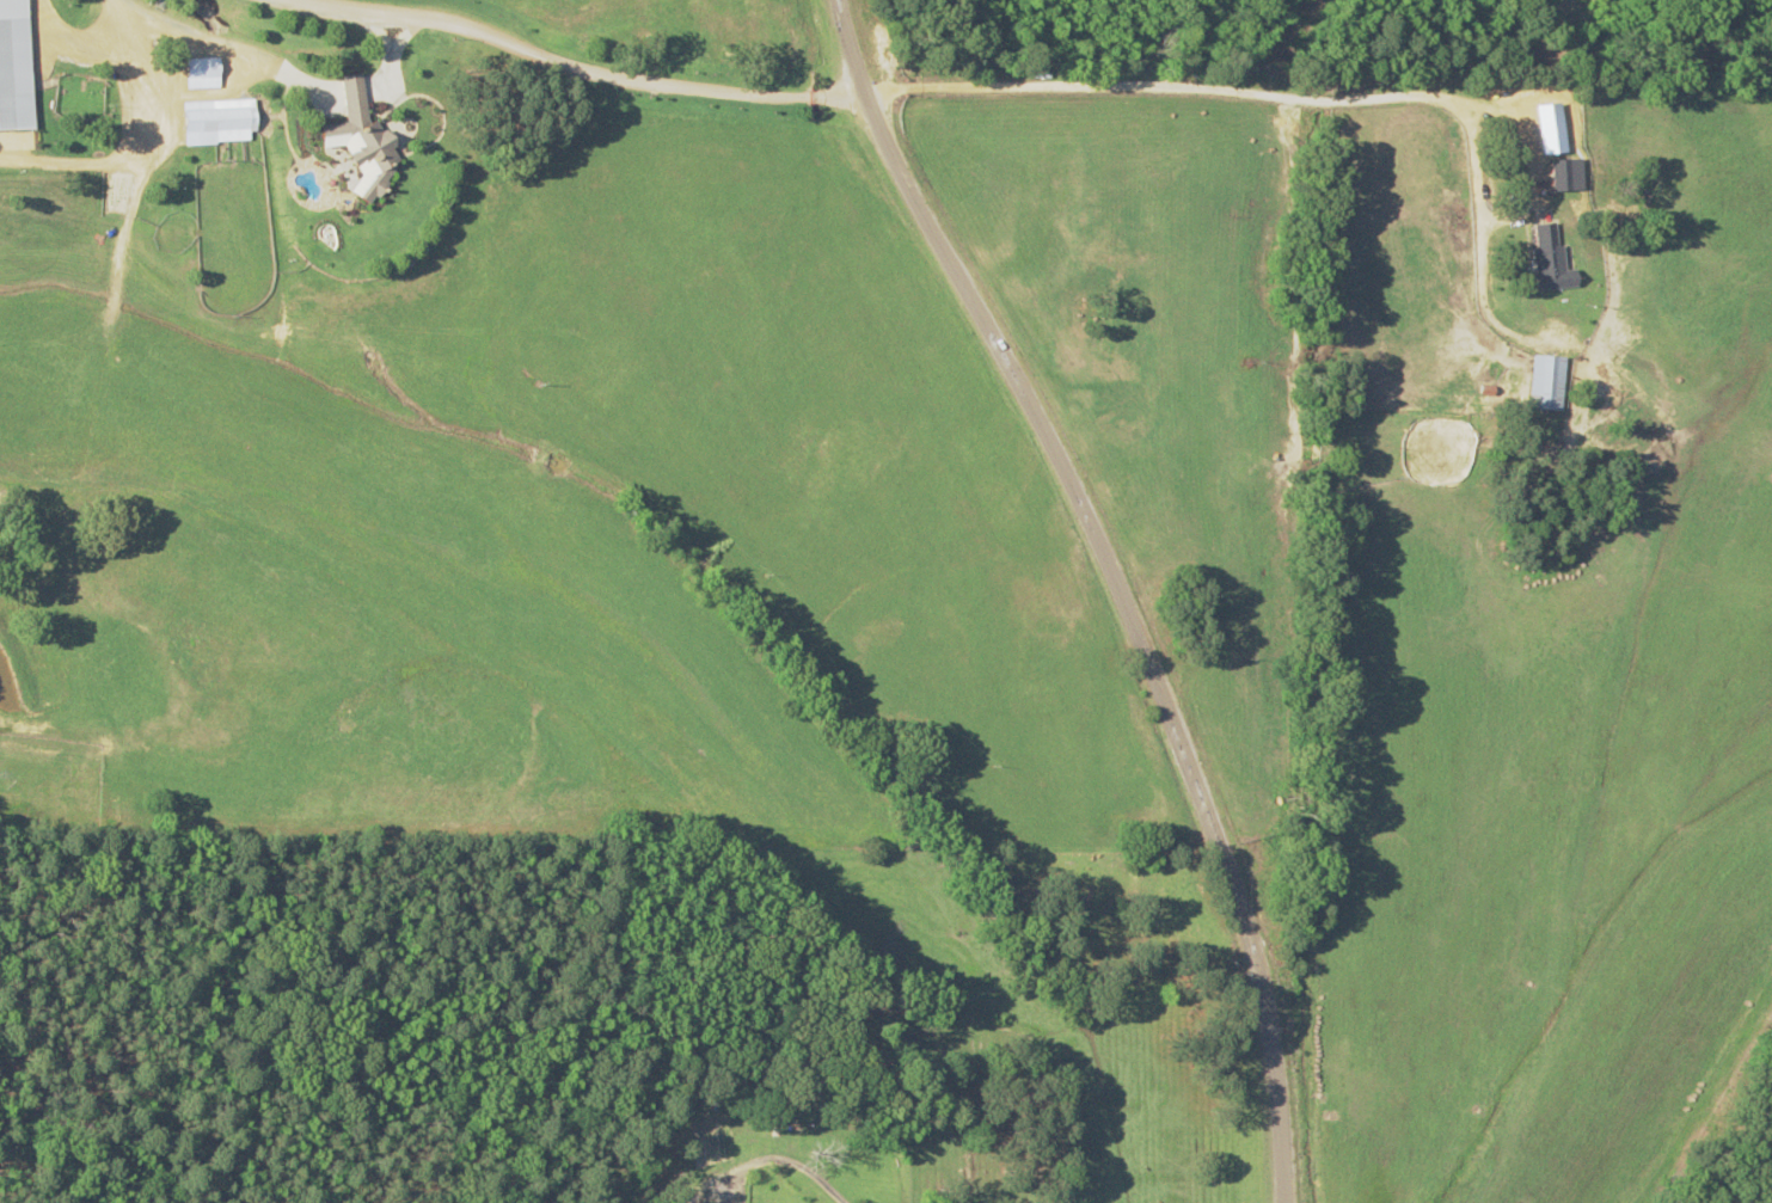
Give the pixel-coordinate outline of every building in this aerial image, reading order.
[(19,0),(0,0),(0,132),(22,131),(19,0)] [(214,57),(180,58),(180,88),(214,88),(214,57)] [(391,164),(389,146),(376,136),(375,126),(360,116),(356,73),(335,75),(339,122),(313,125),(315,148),(340,146),(341,162),(356,172),(345,188),(346,193),(362,205),(391,164)] [(178,143),(250,142),(250,100),(177,100),(178,143)] [(1546,159),(1546,191),(1566,191),(1566,159),(1546,159)] [(1529,290),(1569,287),(1568,268),(1555,269),(1552,221),(1524,223),(1529,290)] [(1561,357),(1529,355),(1525,409),(1557,412),(1561,357)]
